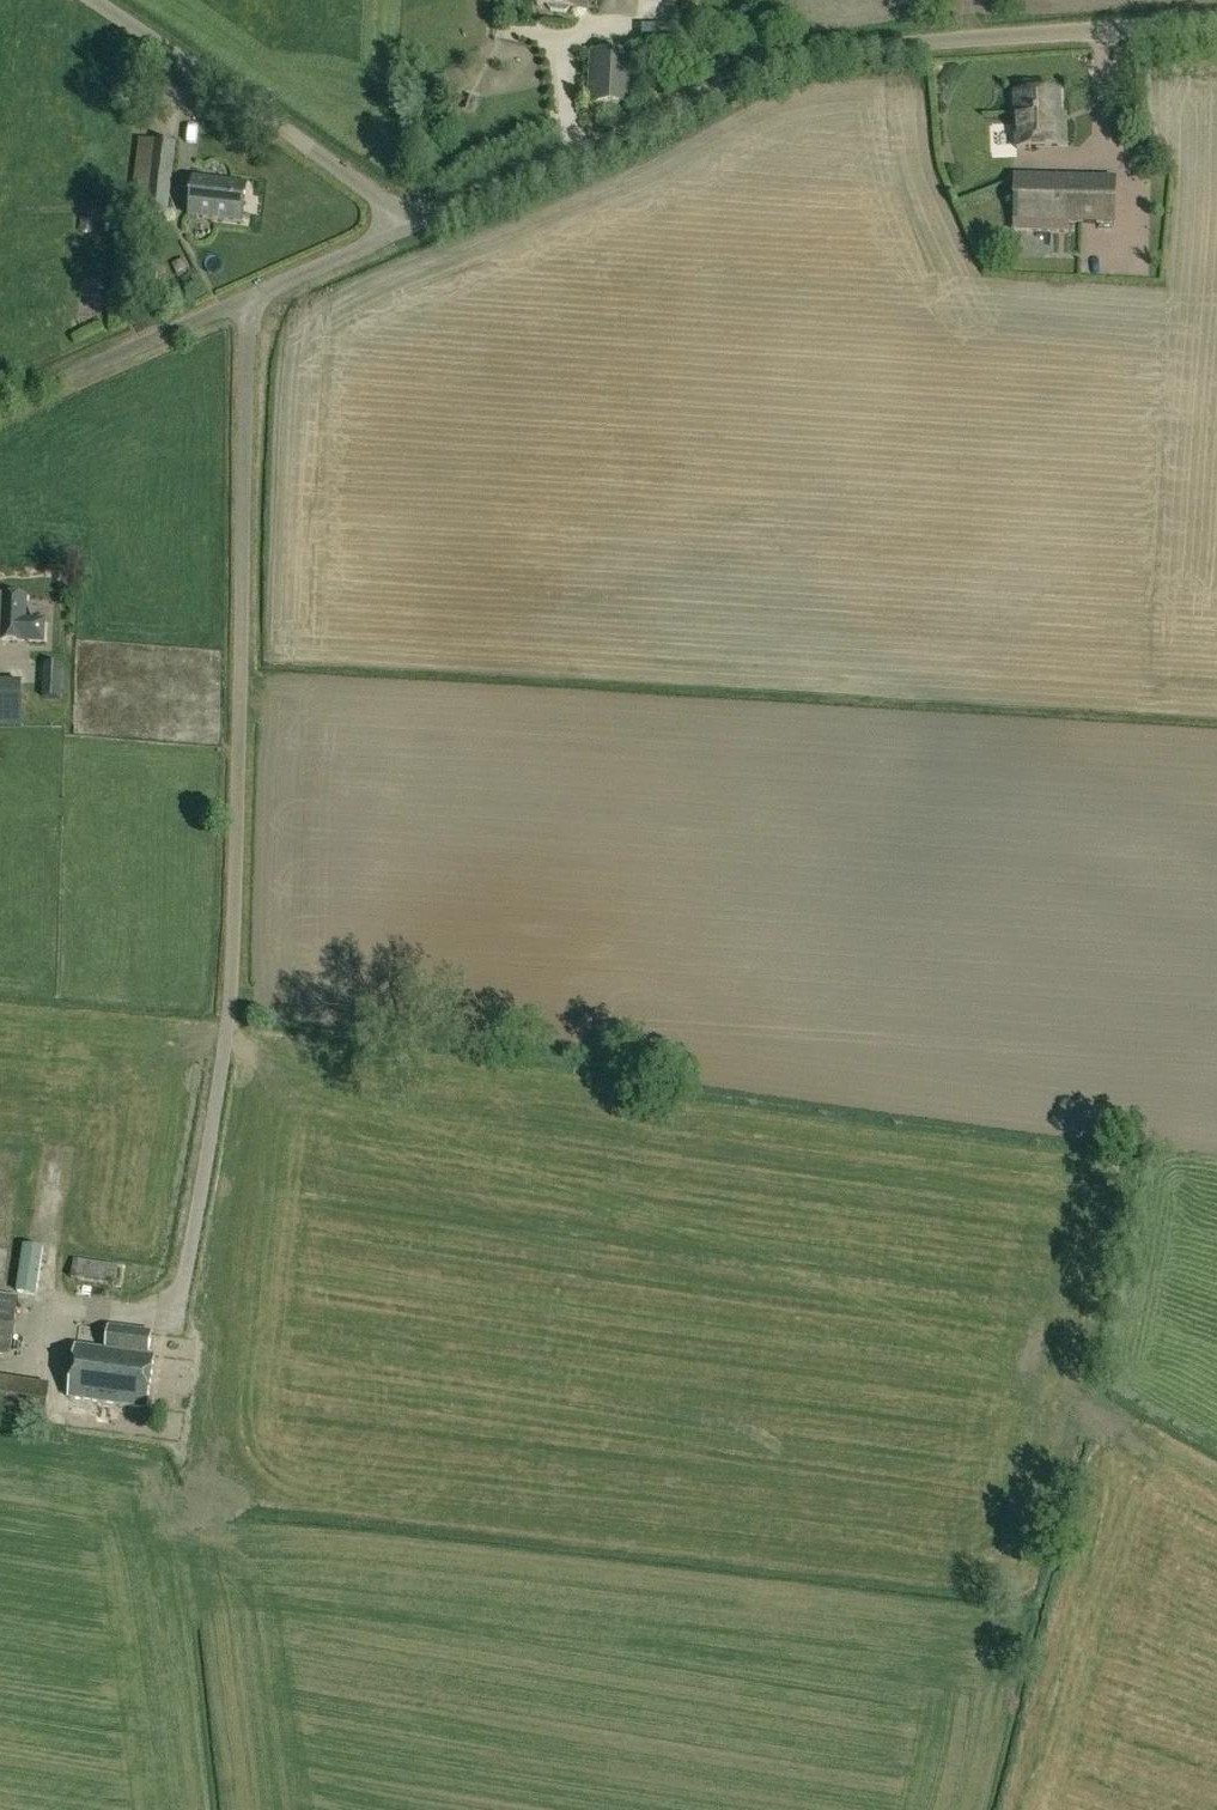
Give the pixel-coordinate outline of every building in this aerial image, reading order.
[(537,5),(546,6),(550,10),(565,12),(570,8),(579,9),(580,0),(537,0),(537,5)] [(593,53),(591,104),(630,106),(632,55),(593,53)] [(1062,123),(1060,123),(1058,123),(1057,94),(1014,95),(1016,148),(1063,146),(1062,123)] [(466,95),(462,108),(472,111),(476,98),(466,95)] [(175,142),(139,138),(130,210),(166,215),(175,142)] [(1114,225),(1117,177),(1015,174),(1011,232),(1067,233),(1068,223),(1114,225)] [(246,185),(194,179),(189,216),(241,223),(246,185)] [(192,273),(185,259),(173,265),(179,279),(192,273)] [(44,621),(25,621),(26,598),(0,597),(0,640),(43,642),(44,621)] [(44,664),(43,688),(61,688),(63,664),(44,664)] [(21,713),(21,681),(0,681),(0,713),(21,713)] [(74,1259),(70,1280),(114,1286),(117,1265),(74,1259)] [(19,1298),(0,1295),(0,1356),(10,1358),(19,1298)] [(128,1406),(127,1410),(140,1412),(140,1408),(146,1409),(154,1357),(146,1356),(150,1333),(108,1328),(105,1350),(76,1346),(69,1398),(128,1406)] [(50,1384),(0,1377),(0,1416),(43,1423),(50,1384)]
